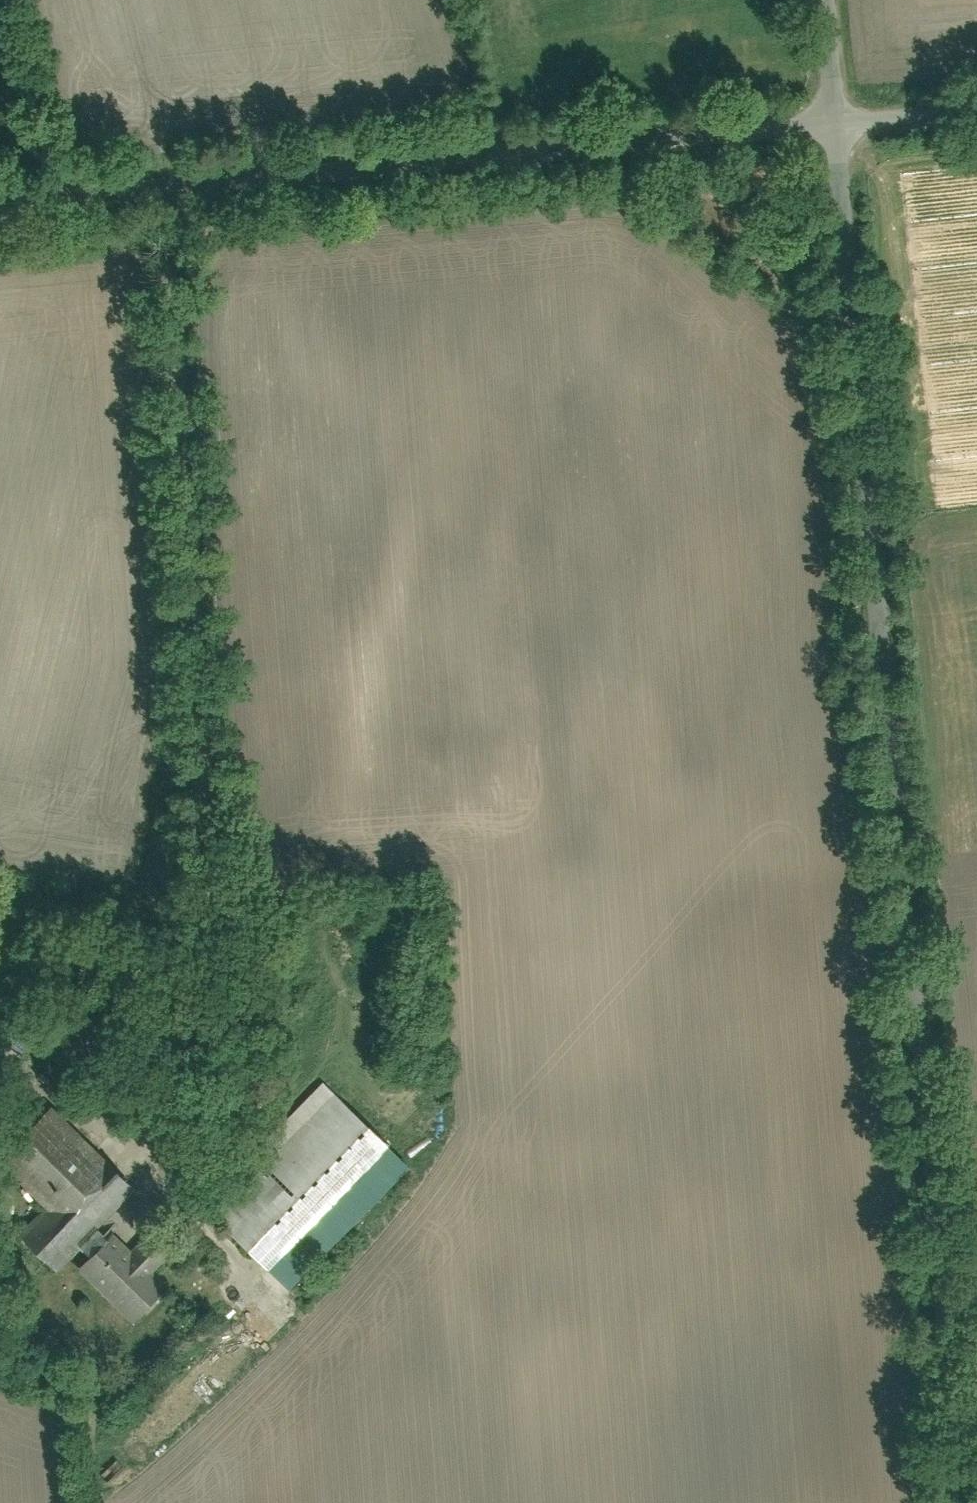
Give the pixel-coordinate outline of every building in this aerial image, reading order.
[(203,1204),(291,1290),(413,1166),(325,1079),(203,1204)] [(56,1270),(137,1186),(54,1105),(4,1155),(50,1200),(18,1232),(56,1270)] [(74,1268),(134,1328),(177,1285),(156,1265),(170,1251),(146,1228),(132,1242),(116,1226),(74,1268)]
